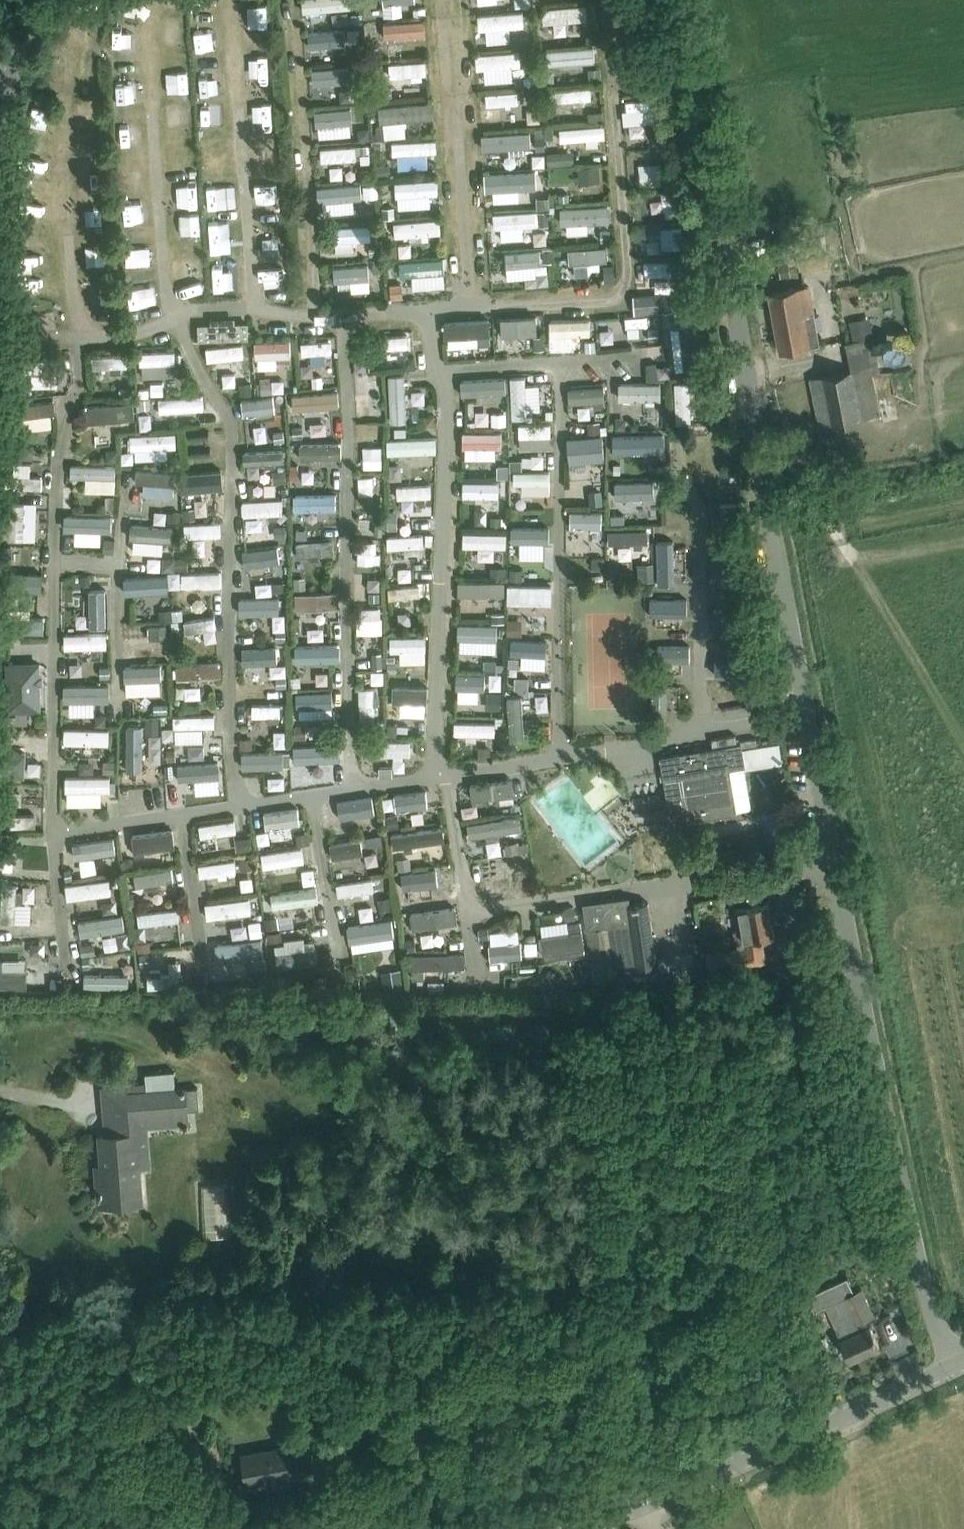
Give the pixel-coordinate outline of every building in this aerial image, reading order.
[(349,0),(316,0),(316,19),(350,18),(349,0)] [(551,9),(550,25),(595,26),(596,10),(551,9)] [(486,15),(486,31),(531,32),(531,16),(486,15)] [(433,25),(392,24),(392,42),(433,42),(433,25)] [(352,32),(315,33),(315,52),(353,51),(352,32)] [(206,37),(207,55),(227,54),(227,36),(206,37)] [(554,72),(601,72),(600,47),(554,48),(554,72)] [(528,56),(483,57),(483,72),(528,72),(528,56)] [(434,64),(396,66),(397,80),(434,78),(434,64)] [(361,87),(360,70),(318,71),(318,88),(361,87)] [(208,91),(221,92),(222,74),(209,74),(208,91)] [(404,89),(430,87),(429,80),(403,82),(404,89)] [(599,89),(556,88),(556,104),(599,106),(599,89)] [(490,94),(490,109),(531,111),(532,95),(490,94)] [(634,121),(656,121),(656,101),(634,101),(634,121)] [(220,106),(206,109),(210,126),(224,123),(220,106)] [(388,107),(388,126),(439,125),(439,106),(388,107)] [(328,135),(355,133),(355,123),(366,122),(365,108),(326,110),(328,135)] [(568,147),(613,145),(612,130),(567,132),(568,147)] [(548,134),(534,135),(534,155),(548,154),(548,134)] [(494,136),(494,152),(533,152),(533,135),(494,136)] [(444,158),(445,144),(399,142),(399,156),(444,158)] [(328,149),(328,164),(364,165),(365,150),(328,149)] [(556,156),(557,168),(581,166),(579,153),(556,156)] [(404,171),(438,170),(437,158),(404,159),(404,171)] [(587,187),(609,186),(608,166),(585,167),(587,187)] [(541,191),(541,176),(493,174),(493,190),(541,191)] [(403,184),(403,200),(446,199),(446,183),(403,184)] [(333,192),(335,207),(372,202),(370,187),(333,192)] [(569,210),(569,228),(619,227),(619,209),(569,210)] [(501,231),(545,230),(545,214),(500,215),(501,231)] [(402,224),(403,242),(449,241),(448,223),(402,224)] [(379,246),(379,226),(331,225),(331,245),(379,246)] [(643,249),(677,248),(676,226),(642,227),(643,249)] [(219,255),(240,254),(240,235),(218,235),(219,255)] [(595,267),(616,264),(614,248),(577,253),(580,274),(595,272),(595,267)] [(513,256),(514,277),(550,276),(549,254),(513,256)] [(452,262),(407,263),(407,280),(452,280),(452,262)] [(652,264),(653,280),(693,279),(693,263),(652,264)] [(267,282),(293,281),(293,269),(266,270),(267,282)] [(359,286),(359,295),(377,295),(377,269),(341,270),(341,287),(359,286)] [(222,295),(231,295),(230,274),(221,275),(222,295)] [(410,303),(411,287),(399,287),(398,302),(410,303)] [(799,288),(769,294),(780,351),(820,344),(816,318),(804,320),(799,288)] [(634,312),(658,310),(657,294),(633,296),(634,312)] [(190,316),(192,342),(240,339),(238,312),(190,316)] [(509,341),(546,340),(546,320),(509,320),(509,341)] [(496,350),(495,321),(475,321),(475,333),(458,333),(459,351),(496,350)] [(664,321),(654,321),(655,339),(665,339),(664,321)] [(556,327),(557,351),(597,350),(596,326),(556,327)] [(692,347),(691,373),(708,373),(709,329),(682,328),(681,347),(692,347)] [(25,336),(25,352),(69,354),(69,338),(25,336)] [(880,413),(871,365),(879,364),(874,336),(845,342),(850,369),(810,378),(819,425),(880,413)] [(415,339),(372,340),(372,353),(415,352),(415,339)] [(263,372),(285,373),(285,362),(299,362),(300,344),(264,343),(263,372)] [(309,364),(330,364),(330,343),(309,343),(309,364)] [(213,364),(251,363),(251,349),(213,349),(213,364)] [(150,371),(169,370),(170,387),(187,387),(186,359),(149,359),(150,371)] [(38,378),(38,390),(69,390),(69,363),(33,364),(33,378),(38,378)] [(331,381),(343,382),(344,368),(332,367),(331,381)] [(363,379),(362,400),(384,401),(385,379),(363,379)] [(291,412),(290,381),(268,382),(269,396),(282,396),(283,413),(291,412)] [(469,382),(469,398),(514,397),(514,381),(469,382)] [(396,397),(433,397),(433,384),(396,384),(396,397)] [(627,403),(671,405),(671,387),(628,385),(627,403)] [(694,425),(693,388),(684,388),(684,426),(694,425)] [(577,406),(612,406),(612,391),(577,391),(577,406)] [(304,418),(327,417),(327,412),(338,411),(338,396),(304,397),(304,418)] [(210,397),(165,402),(167,418),(212,413),(210,397)] [(249,401),(250,419),(281,418),(281,400),(249,401)] [(60,405),(29,405),(29,432),(60,433),(60,405)] [(92,406),(91,424),(141,426),(142,409),(92,406)] [(498,416),(499,429),(514,429),(513,416),(498,416)] [(662,429),(675,429),(675,416),(662,417),(662,429)] [(344,425),(330,425),(331,438),(344,437),(344,425)] [(366,427),(366,448),(386,449),(387,428),(366,427)] [(558,427),(527,428),(527,450),(559,449),(558,427)] [(504,434),(471,435),(471,463),(504,462),(504,434)] [(259,435),(259,448),(274,448),(274,435),(259,435)] [(183,436),(136,437),(136,453),(184,452),(183,436)] [(622,439),(622,455),(663,454),(662,438),(622,439)] [(576,479),(598,478),(598,463),(612,463),(611,439),(575,440),(576,479)] [(441,441),(403,441),(403,458),(441,457),(441,441)] [(306,484),(319,484),(318,462),(348,462),(348,447),(305,448),(306,484)] [(251,454),(252,472),(271,471),(272,489),(291,488),(290,453),(251,454)] [(539,456),(538,470),(550,471),(551,457),(539,456)] [(92,494),(122,496),(123,470),(78,468),(78,482),(93,483),(92,494)] [(150,487),(150,500),(181,502),(183,475),(144,473),(143,487),(150,487)] [(525,474),(524,498),(557,499),(558,475),(525,474)] [(231,493),(230,477),(192,478),(194,505),(213,505),(213,494),(231,493)] [(389,507),(389,479),(363,479),(363,494),(377,494),(376,507),(389,507)] [(470,481),(470,500),(512,500),(511,480),(470,481)] [(615,503),(662,502),(662,485),(615,486),(615,503)] [(398,501),(439,501),(439,488),(398,488),(398,501)] [(332,494),(305,498),(308,517),(335,512),(332,494)] [(407,502),(408,522),(421,522),(420,517),(434,517),(434,504),(427,504),(426,501),(407,502)] [(475,563),(502,564),(503,551),(513,551),(514,537),(492,536),(494,502),(478,501),(476,536),(470,536),(469,551),(476,551),(475,563)] [(290,502),(249,503),(250,520),(291,518),(290,502)] [(44,543),(43,506),(18,506),(18,544),(44,543)] [(610,528),(611,509),(577,507),(576,526),(610,528)] [(551,536),(551,517),(520,518),(520,537),(551,536)] [(496,531),(511,532),(513,521),(497,519),(496,531)] [(194,540),(229,540),(229,526),(194,526),(194,540)] [(138,544),(176,544),(176,528),(138,529),(138,544)] [(619,533),(620,560),(648,560),(647,533),(619,533)] [(438,552),(438,534),(397,535),(398,552),(438,552)] [(341,545),(304,546),(304,560),(341,559),(341,545)] [(366,547),(366,570),(384,570),(384,548),(366,547)] [(282,550),(249,555),(251,569),(284,564),(282,550)] [(682,553),(666,552),(665,587),(681,587),(682,553)] [(520,567),(551,568),(552,554),(521,553),(520,567)] [(224,556),(210,556),(211,570),(225,570),(224,556)] [(174,561),(173,571),(190,573),(191,564),(174,561)] [(15,576),(15,592),(48,593),(50,568),(37,567),(36,577),(15,576)] [(176,574),(176,591),(188,591),(187,574),(176,574)] [(388,588),(387,574),(375,575),(375,589),(388,588)] [(229,575),(189,576),(190,592),(230,591),(229,575)] [(266,590),(266,575),(254,575),(254,590),(266,590)] [(133,595),(174,597),(175,580),(133,578),(133,595)] [(83,596),(83,607),(105,607),(104,582),(75,582),(75,596),(83,596)] [(465,600),(511,601),(511,585),(465,584),(465,600)] [(273,597),(291,595),(290,586),(272,587),(273,597)] [(395,588),(395,602),(427,601),(427,587),(395,588)] [(345,594),(302,595),(303,613),(327,612),(328,629),(316,629),(316,643),(330,643),(330,631),(341,631),(341,618),(346,618),(345,594)] [(388,604),(388,594),(373,594),(373,605),(388,604)] [(520,599),(520,615),(532,616),(532,632),(551,633),(552,600),(520,599)] [(660,618),(689,619),(690,602),(661,601),(660,618)] [(287,618),(288,604),(246,602),(245,616),(287,618)] [(389,610),(363,610),(364,637),(389,637),(389,610)] [(38,620),(38,616),(8,615),(7,636),(52,637),(52,621),(38,620)] [(292,631),(292,618),(279,619),(279,631),(292,631)] [(222,620),(193,622),(193,636),(223,634),(222,620)] [(742,642),(742,621),(717,622),(717,643),(742,642)] [(516,639),(529,638),(528,623),(514,624),(516,639)] [(465,627),(464,643),(506,645),(507,628),(465,627)] [(130,652),(151,653),(152,642),(173,643),(174,630),(132,628),(130,652)] [(113,636),(71,637),(71,655),(113,654),(113,636)] [(433,639),(397,639),(397,656),(433,656),(433,639)] [(553,656),(553,643),(518,643),(518,657),(553,656)] [(302,667),(347,666),(347,647),(302,648),(302,667)] [(664,649),(663,665),(694,666),(695,650),(664,649)] [(249,686),(283,685),(282,651),(248,651),(249,686)] [(378,673),(389,673),(389,657),(378,657),(378,673)] [(533,670),(554,671),(554,658),(533,658),(533,670)] [(14,666),(15,714),(50,713),(49,666),(14,666)] [(185,666),(184,679),(226,682),(227,668),(185,666)] [(132,699),(167,698),(167,668),(132,669),(132,699)] [(756,668),(715,669),(715,683),(756,682),(756,668)] [(390,688),(391,675),(378,674),(377,687),(390,688)] [(508,690),(507,677),(463,679),(464,692),(508,690)] [(97,721),(115,721),(115,688),(72,688),(72,720),(86,719),(85,707),(97,707),(97,721)] [(403,719),(433,720),(434,689),(403,688),(403,719)] [(365,691),(366,725),(381,725),(381,691),(365,691)] [(492,694),(492,711),(506,712),(506,695),(492,694)] [(304,721),(326,721),(326,709),(339,709),(339,695),(304,696),(304,721)] [(514,710),(555,712),(556,697),(515,695),(514,710)] [(691,696),(658,695),(658,712),(690,713),(691,696)] [(258,707),(258,720),(287,721),(287,707),(258,707)] [(210,731),(222,731),(222,718),(182,719),(182,746),(210,745),(210,731)] [(281,732),(281,722),(256,722),(256,733),(281,732)] [(502,739),(502,726),(461,725),(460,738),(502,739)] [(301,741),(325,742),(326,728),(301,726),(301,741)] [(151,730),(134,729),(133,773),(149,773),(151,730)] [(71,731),(71,747),(119,749),(119,732),(71,731)] [(153,741),(152,756),(166,757),(167,742),(153,741)] [(390,744),(390,757),(425,756),(425,743),(390,744)] [(661,757),(662,759),(669,802),(683,800),(683,804),(680,805),(682,817),(685,816),(686,820),(736,811),(729,767),(744,765),(741,743),(661,757)] [(304,751),(305,773),(325,772),(325,763),(340,763),(340,751),(304,751)] [(248,755),(249,772),(293,771),(293,754),(248,755)] [(219,766),(214,780),(226,783),(231,770),(219,766)] [(119,794),(119,779),(101,779),(101,767),(86,767),(86,779),(72,779),(72,795),(119,794)] [(177,780),(214,782),(215,768),(177,767),(177,780)] [(513,795),(512,780),(470,784),(472,799),(513,795)] [(426,790),(395,794),(397,809),(428,806),(426,790)] [(74,796),(74,805),(99,804),(99,795),(74,796)] [(372,796),(338,802),(341,819),(375,814),(372,796)] [(271,815),(272,832),(308,828),(306,811),(271,815)] [(520,830),(518,816),(466,824),(469,838),(520,830)] [(14,819),(14,831),(43,830),(43,818),(14,819)] [(242,824),(205,826),(207,850),(222,849),(221,839),(243,838),(242,824)] [(445,840),(443,827),(392,834),(394,848),(445,840)] [(139,838),(141,857),(181,851),(179,833),(139,838)] [(262,835),(263,847),(284,845),(283,833),(262,835)] [(364,855),(361,840),(330,844),(332,859),(364,855)] [(24,871),(24,841),(12,841),(12,871),(24,871)] [(89,857),(121,857),(120,842),(89,842),(89,857)] [(268,856),(270,872),(311,866),(309,850),(268,856)] [(37,877),(37,857),(23,858),(24,878),(37,877)] [(512,869),(510,858),(478,862),(479,873),(512,869)] [(206,880),(217,879),(218,886),(244,884),(242,863),(205,866),(206,880)] [(141,885),(183,887),(183,870),(142,868),(141,885)] [(453,881),(452,868),(399,873),(401,888),(423,886),(424,890),(435,889),(434,883),(453,881)] [(374,892),(372,878),(337,883),(338,896),(374,892)] [(72,885),(72,901),(118,900),(118,883),(72,885)] [(30,885),(30,907),(56,907),(57,886),(30,885)] [(22,927),(24,889),(11,888),(8,926),(22,927)] [(280,913),(326,904),(323,888),(277,897),(280,913)] [(216,900),(217,915),(244,913),(243,899),(216,900)] [(656,964),(648,903),(648,901),(628,904),(627,899),(583,905),(594,982),(614,979),(613,970),(656,964)] [(760,936),(774,934),(768,903),(735,908),(739,929),(733,930),(737,950),(697,956),(700,972),(740,965),(764,960),(760,936)] [(458,924),(456,908),(410,915),(412,930),(458,924)] [(165,939),(163,928),(186,925),(184,912),(146,916),(149,941),(165,939)] [(84,925),(87,940),(128,934),(126,918),(84,925)] [(395,937),(392,919),(348,926),(351,943),(395,937)] [(545,955),(545,959),(585,953),(580,922),(567,924),(569,932),(540,936),(543,955),(545,955)] [(489,945),(490,960),(521,958),(520,942),(489,945)] [(283,947),(283,971),(319,970),(319,956),(300,957),(300,946),(283,947)] [(465,968),(465,953),(410,954),(410,969),(413,969),(413,979),(425,979),(425,969),(465,968)] [(124,956),(125,988),(138,987),(137,955),(124,956)] [(44,990),(45,964),(0,963),(0,989),(44,990)] [(405,995),(402,969),(382,971),(384,997),(405,995)] [(101,1164),(95,1164),(98,1206),(144,1202),(141,1166),(150,1165),(147,1127),(180,1124),(180,1128),(191,1127),(190,1109),(200,1108),(198,1087),(187,1088),(186,1085),(147,1088),(147,1081),(103,1085),(107,1131),(99,1132),(101,1164)] [(204,1182),(206,1235),(229,1235),(228,1181),(204,1182)] [(325,1238),(314,1238),(317,1290),(345,1289),(342,1237),(325,1238)] [(840,1297),(825,1304),(842,1340),(850,1359),(879,1345),(870,1325),(868,1326),(865,1319),(874,1315),(861,1287),(840,1297)] [(280,1475),(301,1472),(317,1469),(312,1440),(296,1443),(242,1452),(247,1481),(268,1477),(269,1479),(280,1477),(280,1475)]
